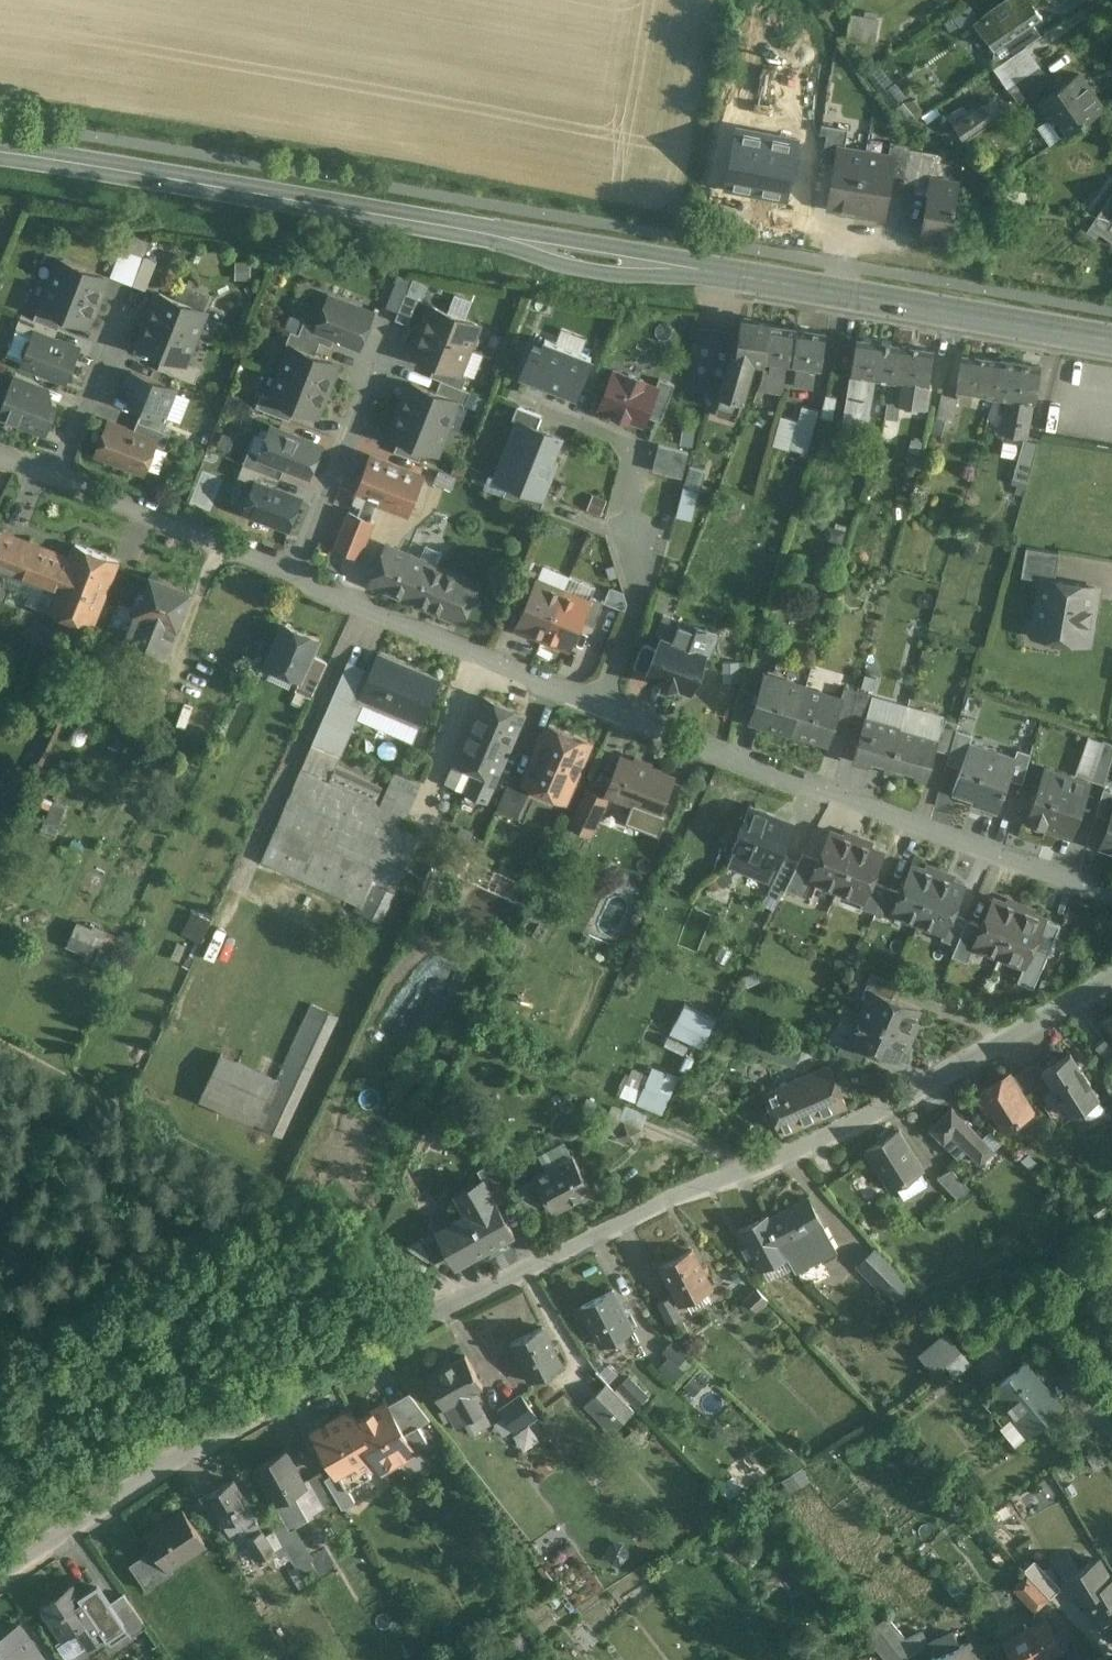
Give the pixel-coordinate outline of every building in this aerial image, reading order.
[(993,9),(977,23),(995,49),(1006,41),(1033,23),(1042,16),(1033,4),(1029,0),(1007,0),(993,9)] [(969,4),(953,15),(961,25),(976,14),(969,4)] [(878,20),(851,15),(847,37),(874,42),(878,20)] [(1033,23),(1006,41),(1014,54),(1041,35),(1033,23)] [(1037,68),(1008,88),(1018,102),(1047,82),(1037,68)] [(1103,109),(1079,73),(1038,101),(1063,136),(1103,109)] [(983,105),(954,125),(963,138),(992,117),(983,105)] [(848,129),(822,125),(820,134),(827,135),(822,162),(835,165),(837,152),(844,153),(848,129)] [(768,134),(737,128),(725,188),(755,194),(768,134)] [(798,140),(768,134),(755,194),(786,200),(798,140)] [(910,145),(891,141),(888,161),(894,162),(892,175),(905,177),(910,148),(910,145)] [(923,151),(910,148),(905,177),(903,184),(916,187),(923,151)] [(844,153),(837,152),(835,165),(828,206),(856,211),(867,151),(855,149),(848,154),(844,153)] [(879,153),(867,151),(856,211),(885,216),(892,175),(894,162),(888,161),(883,160),(879,153)] [(942,154),(923,151),(916,187),(915,193),(928,196),(930,183),(937,184),(942,154)] [(947,180),(941,185),(937,184),(930,183),(928,196),(921,237),(949,242),(960,182),(947,180)] [(1090,226),(1111,241),(1111,219),(1111,217),(1111,195),(1090,226)] [(119,244),(142,254),(148,240),(125,231),(119,244)] [(157,261),(144,256),(133,285),(145,290),(157,261)] [(107,277),(60,259),(51,283),(97,301),(107,277)] [(97,301),(51,283),(41,308),(87,326),(97,301)] [(205,311),(159,293),(149,319),(194,337),(205,311)] [(418,298),(406,293),(395,319),(408,324),(418,298)] [(372,315),(328,298),(327,302),(321,305),(316,316),(319,322),(317,326),(317,327),(336,334),(361,344),(372,315)] [(479,324),(432,306),(423,330),(469,349),(479,324)] [(58,329),(21,314),(16,327),(33,334),(34,333),(53,341),(58,329)] [(194,337),(149,319),(138,346),(163,356),(183,364),(184,363),(194,337)] [(771,324),(741,320),(738,338),(739,338),(736,355),(732,354),(720,396),(742,403),(753,360),(765,362),(765,361),(771,324)] [(317,326),(304,321),(299,334),(320,342),(331,347),(336,334),(317,327),(317,326)] [(798,329),(771,324),(765,361),(771,362),(770,369),(764,368),(763,380),(785,383),(787,365),(793,365),(798,329)] [(826,333),(798,329),(793,365),(798,366),(796,385),(812,388),(815,369),(821,370),(826,333)] [(299,334),(291,330),(286,343),(291,346),(292,345),(315,354),(320,342),(299,334)] [(469,349),(423,330),(413,355),(436,364),(459,373),(460,373),(469,349)] [(738,338),(698,332),(688,391),(720,396),(732,354),(736,355),(739,338),(738,338)] [(53,341),(34,333),(33,334),(32,338),(26,340),(22,352),(24,357),(22,362),(66,379),(78,351),(53,341)] [(591,356),(545,338),(542,347),(534,344),(522,376),(575,397),(591,356)] [(896,344),(857,338),(843,421),(858,424),(858,423),(867,425),(875,378),(890,381),(896,344)] [(935,350),(896,344),(890,381),(901,382),(900,390),(889,389),(885,417),(897,419),(900,403),(926,407),(935,350)] [(315,354),(292,345),(291,346),(281,372),(326,389),(337,363),(315,354)] [(1001,361),(963,355),(957,391),(976,395),(995,397),(995,396),(1001,361)] [(183,364),(163,356),(158,368),(195,383),(200,370),(184,363),(183,364)] [(1039,366),(1001,360),(1001,361),(995,396),(1033,402),(1039,366)] [(459,373),(436,364),(431,376),(441,380),(463,389),(467,376),(460,373),(459,373)] [(644,380),(629,374),(628,376),(615,370),(600,407),(615,413),(614,415),(628,420),(628,419),(643,424),(646,416),(658,387),(656,387),(644,382),(644,380)] [(175,388),(131,371),(125,386),(132,388),(134,394),(130,404),(164,417),(175,388)] [(326,389),(281,372),(271,398),(294,408),(316,416),(326,389)] [(44,384),(15,373),(10,386),(11,386),(39,397),(44,384)] [(675,385),(659,379),(656,387),(658,387),(646,416),(660,422),(675,385)] [(463,389),(441,380),(436,393),(457,401),(465,404),(470,392),(463,389)] [(436,393),(412,383),(401,409),(446,427),(457,401),(436,393)] [(11,386),(10,386),(0,413),(0,415),(45,432),(57,404),(39,397),(11,386)] [(294,408),(271,398),(261,394),(256,407),(290,420),(294,408)] [(957,398),(942,394),(936,417),(951,421),(957,398)] [(995,397),(976,395),(974,407),(991,410),(995,397)] [(542,416),(517,406),(512,419),(518,422),(518,421),(537,428),(542,416)] [(819,411),(802,406),(799,419),(791,449),(808,453),(819,411)] [(446,427),(401,409),(391,436),(399,439),(423,449),(436,454),(446,427)] [(799,419),(784,415),(776,445),(791,449),(799,419)] [(170,434),(137,421),(132,434),(156,443),(165,447),(170,434)] [(537,428),(518,421),(518,422),(509,443),(552,460),(561,437),(537,428)] [(132,434),(108,424),(96,452),(145,471),(146,468),(158,473),(167,451),(154,446),(156,443),(132,434)] [(320,446),(271,427),(260,454),(260,455),(285,466),(309,475),(320,446)] [(1024,437),(1014,475),(1028,478),(1038,441),(1024,437)] [(423,449),(399,439),(394,452),(419,461),(423,449)] [(552,460),(509,443),(496,478),(508,483),(538,495),(539,493),(552,460)] [(653,468),(683,475),(689,451),(659,443),(653,468)] [(285,466),(260,455),(260,454),(249,450),(243,463),(280,478),(285,466)] [(413,473),(367,459),(355,494),(366,498),(401,509),(413,473)] [(280,478),(243,463),(238,476),(255,483),(256,482),(275,490),(280,478)] [(690,463),(674,513),(689,518),(705,468),(690,463)] [(275,490),(256,482),(255,483),(254,487),(248,489),(244,500),(246,506),(244,511),(288,528),(300,499),(275,490)] [(538,495),(508,483),(503,495),(540,509),(545,496),(539,493),(538,495)] [(366,498),(355,494),(350,512),(360,516),(366,498)] [(349,512),(348,511),(348,512),(338,509),(339,508),(337,508),(329,534),(350,540),(351,541),(360,516),(350,512),(349,512)] [(0,531),(0,532),(0,570),(56,592),(48,612),(91,629),(118,562),(75,545),(70,559),(0,531)] [(350,540),(329,534),(325,545),(346,551),(350,540)] [(477,584),(388,546),(372,583),(462,621),(477,584)] [(1059,553),(1026,547),(1022,576),(1043,580),(1044,578),(1054,580),(1059,553)] [(528,568),(517,593),(529,599),(537,581),(540,574),(528,568)] [(192,591),(150,575),(142,594),(139,592),(132,609),(136,611),(120,649),(162,666),(192,591)] [(1054,580),(1044,578),(1043,580),(1037,616),(1031,621),(1029,629),(1034,635),(1041,637),(1048,631),(1063,634),(1063,638),(1085,642),(1089,624),(1093,625),(1095,609),(1092,604),(1095,587),(1054,580)] [(537,581),(529,599),(518,625),(544,636),(563,592),(537,581)] [(589,603),(563,592),(544,636),(570,647),(581,621),(589,603)] [(677,603),(659,596),(649,622),(645,640),(635,667),(650,673),(672,617),(673,617),(677,603)] [(604,602),(591,597),(589,603),(581,621),(593,626),(604,602)] [(723,613),(702,607),(695,626),(712,633),(717,619),(720,620),(723,613)] [(673,617),(672,617),(650,673),(691,689),(704,655),(712,633),(695,626),(673,617)] [(318,640),(284,625),(267,663),(301,678),(312,655),(318,640)] [(440,678),(379,652),(368,678),(360,697),(365,699),(421,723),(440,678)] [(301,678),(296,690),(312,697),(327,662),(312,655),(301,678)] [(724,661),(724,679),(745,679),(745,661),(724,661)] [(368,678),(345,668),(312,743),(340,756),(356,719),(365,699),(360,697),(368,678)] [(154,679),(141,674),(131,701),(145,707),(153,688),(156,679),(155,678),(154,679)] [(805,687),(766,675),(752,720),(792,732),(805,687)] [(841,698),(805,687),(792,732),(829,743),(837,717),(843,699),(841,698)] [(858,691),(844,687),(841,698),(843,699),(837,717),(850,721),(858,691)] [(165,693),(153,688),(145,707),(158,712),(165,693)] [(873,695),(858,691),(850,721),(863,724),(865,718),(866,718),(873,695)] [(457,761),(448,757),(435,788),(463,801),(467,791),(504,706),(484,698),(457,761)] [(421,723),(365,699),(356,719),(412,743),(421,723)] [(504,706),(467,791),(486,800),(487,800),(524,714),(504,705),(504,706)] [(866,718),(865,718),(863,724),(853,760),(889,770),(901,728),(866,718)] [(958,722),(943,718),(937,738),(938,739),(935,748),(950,753),(954,738),(958,722)] [(590,743),(549,726),(524,782),(532,786),(565,800),(590,743)] [(937,738),(901,728),(889,770),(890,770),(891,765),(895,766),(916,772),(915,777),(927,780),(935,748),(938,739),(937,738)] [(137,738),(118,730),(113,743),(132,751),(137,738)] [(970,744),(954,738),(950,753),(947,762),(962,767),(970,744)] [(1103,739),(1098,756),(1090,779),(1105,784),(1111,757),(1111,743),(1103,739)] [(340,756),(312,743),(302,767),(330,780),(336,766),(340,756)] [(1014,759),(970,744),(962,767),(954,790),(982,800),(981,804),(998,810),(1009,778),(1016,759),(1014,759)] [(1031,753),(1018,748),(1014,759),(1016,759),(1009,778),(1023,783),(1031,753)] [(671,777),(623,758),(609,793),(625,799),(624,802),(638,808),(639,805),(657,812),(671,777)] [(382,787),(336,766),(330,780),(376,801),(382,787)] [(330,780),(302,767),(261,859),(356,903),(353,911),(379,924),(420,836),(370,813),(376,801),(330,780)] [(1090,784),(1045,768),(1027,820),(1073,836),(1090,784)] [(421,783),(396,771),(390,784),(415,795),(421,783)] [(524,782),(511,777),(497,809),(518,818),(532,786),(524,782)] [(415,795),(390,784),(381,804),(407,816),(415,795)] [(1103,788),(1096,814),(1111,819),(1111,814),(1111,791),(1103,788)] [(587,789),(570,825),(591,835),(607,799),(587,789)] [(772,815),(752,807),(728,865),(770,881),(776,865),(777,865),(792,827),(771,819),(772,815)] [(1111,819),(1101,846),(1111,849),(1111,814),(1111,819)] [(857,841),(831,830),(819,859),(811,879),(812,879),(837,890),(857,841)] [(884,852),(857,841),(837,890),(863,901),(864,901),(872,880),(884,852)] [(531,886),(452,850),(444,868),(523,904),(531,886)] [(819,859),(803,852),(798,862),(785,888),(805,897),(812,879),(811,879),(819,859)] [(787,856),(768,894),(779,900),(785,888),(798,862),(787,856)] [(939,875),(912,864),(900,892),(892,913),(893,913),(918,924),(939,875)] [(965,886),(939,875),(918,924),(944,934),(945,935),(953,914),(965,886)] [(886,886),(872,880),(864,901),(863,901),(860,906),(875,913),(886,886)] [(886,886),(875,913),(891,919),(893,913),(892,913),(900,892),(886,886)] [(982,926),(973,947),(974,947),(1000,958),(1020,909),(993,898),(982,926)] [(1046,920),(1020,909),(1000,958),(1025,968),(1026,969),(1035,948),(1049,954),(1054,952),(1057,945),(1054,940),(1052,939),(1040,934),(1046,920)] [(1062,917),(1050,912),(1046,920),(1040,934),(1052,939),(1062,917)] [(212,920),(199,914),(189,936),(202,942),(212,920)] [(968,920),(953,914),(945,935),(944,934),(941,940),(957,946),(968,920)] [(76,920),(67,948),(105,960),(114,931),(76,920)] [(957,946),(952,957),(968,963),(974,947),(973,947),(982,926),(968,920),(957,946)] [(1035,948),(1026,969),(1025,968),(1018,985),(1033,991),(1049,954),(1035,948)] [(898,984),(872,972),(865,988),(871,990),(872,989),(892,998),(898,984)] [(892,998),(872,989),(871,990),(861,1016),(909,1036),(921,1010),(892,998)] [(697,1044),(709,1015),(681,1003),(668,1033),(697,1044)] [(276,1080),(255,1126),(281,1138),(337,1016),(311,1004),(276,1080)] [(1102,1023),(1111,1036),(1111,1015),(1102,1023)] [(909,1036),(861,1016),(850,1041),(849,1042),(869,1051),(898,1063),(909,1036)] [(869,1051),(849,1042),(850,1041),(844,1038),(837,1053),(863,1065),(869,1051)] [(256,1071),(220,1055),(199,1101),(235,1117),(245,1095),(256,1071)] [(1081,1073),(1071,1056),(1045,1071),(1043,1072),(1050,1083),(1071,1119),(1081,1113),(1086,1122),(1092,1122),(1101,1117),(1103,1112),(1098,1103),(1099,1103),(1090,1087),(1091,1086),(1083,1072),(1081,1073)] [(1045,1071),(1040,1063),(1012,1080),(1023,1099),(1050,1083),(1043,1072),(1045,1071)] [(647,1072),(632,1066),(620,1096),(664,1114),(679,1075),(651,1064),(647,1072)] [(830,1069),(765,1096),(782,1136),(846,1108),(830,1069)] [(276,1080),(256,1071),(245,1095),(235,1117),(255,1126),(276,1080)] [(1010,1077),(978,1095),(990,1114),(995,1111),(1005,1130),(1032,1115),(1012,1080),(1010,1077)] [(995,1154),(952,1111),(930,1132),(959,1162),(967,1154),(981,1168),(995,1154)] [(641,1130),(624,1122),(618,1136),(635,1144),(641,1130)] [(924,1175),(900,1135),(866,1155),(890,1195),(924,1175)] [(573,1156),(535,1176),(535,1178),(547,1199),(554,1212),(592,1192),(573,1156)] [(509,1198),(490,1163),(478,1170),(484,1181),(485,1181),(498,1204),(509,1198)] [(970,1195),(951,1174),(937,1183),(957,1204),(970,1195)] [(535,1178),(519,1187),(530,1208),(547,1199),(535,1178)] [(484,1181),(458,1196),(468,1213),(440,1228),(459,1265),(514,1235),(498,1204),(485,1181),(484,1181)] [(808,1200),(769,1220),(788,1259),(796,1273),(835,1252),(808,1200)] [(1105,1204),(1091,1213),(1098,1222),(1111,1213),(1105,1204)] [(768,1218),(740,1232),(760,1273),(788,1259),(769,1220),(768,1218)] [(433,1236),(421,1242),(433,1264),(444,1258),(433,1236)] [(692,1251),(661,1267),(680,1306),(712,1290),(692,1251)] [(899,1278),(874,1253),(860,1268),(884,1294),(899,1278)] [(757,1290),(745,1302),(756,1313),(768,1301),(757,1290)] [(632,1330),(613,1291),(582,1307),(601,1346),(632,1330)] [(671,1298),(658,1305),(669,1326),(675,1323),(682,1320),(671,1298)] [(689,1335),(682,1320),(675,1323),(682,1338),(689,1335)] [(543,1327),(511,1343),(531,1382),(562,1366),(543,1327)] [(934,1376),(946,1367),(954,1377),(971,1365),(946,1332),(917,1354),(934,1376)] [(465,1355),(427,1376),(444,1408),(445,1407),(456,1427),(465,1423),(471,1434),(491,1424),(474,1392),(483,1387),(465,1355)] [(614,1355),(597,1372),(607,1383),(624,1367),(614,1355)] [(1063,1409),(1026,1364),(995,1390),(1016,1416),(1013,1418),(1028,1436),(1063,1409)] [(607,1383),(586,1403),(605,1423),(615,1414),(614,1413),(625,1402),(607,1383)] [(389,1404),(413,1450),(428,1442),(418,1424),(428,1419),(413,1391),(389,1404)] [(522,1395),(500,1410),(515,1431),(537,1416),(522,1395)] [(625,1402),(614,1413),(615,1414),(623,1423),(635,1412),(625,1402)] [(355,1414),(319,1434),(336,1466),(342,1462),(345,1466),(329,1475),(344,1501),(367,1488),(361,1478),(384,1465),(373,1445),(372,1445),(355,1414)] [(396,1447),(383,1454),(393,1473),(406,1466),(396,1447)] [(287,1450),(255,1468),(275,1504),(276,1503),(290,1530),(295,1528),(309,1520),(294,1494),(307,1486),(287,1450)] [(336,1499),(321,1472),(308,1479),(323,1506),(336,1499)] [(233,1480),(207,1495),(230,1535),(244,1526),(248,1532),(259,1526),(233,1480)] [(365,1522),(355,1505),(344,1511),(353,1529),(365,1522)] [(183,1511),(147,1535),(155,1547),(168,1567),(170,1567),(204,1543),(183,1511)] [(311,1557),(295,1528),(290,1530),(280,1536),(284,1544),(291,1557),(302,1577),(315,1570),(308,1559),(311,1557)] [(284,1544),(274,1550),(262,1531),(248,1540),(260,1560),(266,1556),(274,1568),(291,1557),(284,1544)] [(155,1547),(130,1564),(147,1590),(173,1572),(170,1567),(168,1567),(155,1547)] [(1062,1588),(1035,1559),(1024,1569),(1051,1598),(1062,1588)] [(1065,1580),(1078,1601),(1085,1597),(1107,1634),(1111,1631),(1111,1579),(1099,1559),(1065,1580)] [(1048,1598),(1028,1577),(1015,1588),(1035,1610),(1048,1598)] [(106,1636),(72,1584),(41,1605),(63,1638),(77,1628),(89,1645),(90,1646),(106,1636)] [(146,1626),(129,1601),(114,1611),(132,1636),(146,1626)] [(906,1638),(889,1617),(877,1626),(905,1659),(917,1652),(906,1638)] [(1008,1640),(1018,1659),(1041,1659),(1061,1649),(1045,1619),(1008,1640)] [(18,1624),(0,1637),(0,1659),(43,1659),(18,1624)] [(877,1626),(866,1635),(886,1659),(904,1659),(905,1659),(877,1626)] [(77,1628),(63,1638),(60,1640),(72,1657),(89,1645),(77,1628)] [(922,1629),(906,1638),(917,1652),(930,1643),(922,1629)] [(954,1633),(930,1643),(936,1655),(932,1657),(933,1659),(971,1659),(964,1643),(960,1645),(954,1633)]
